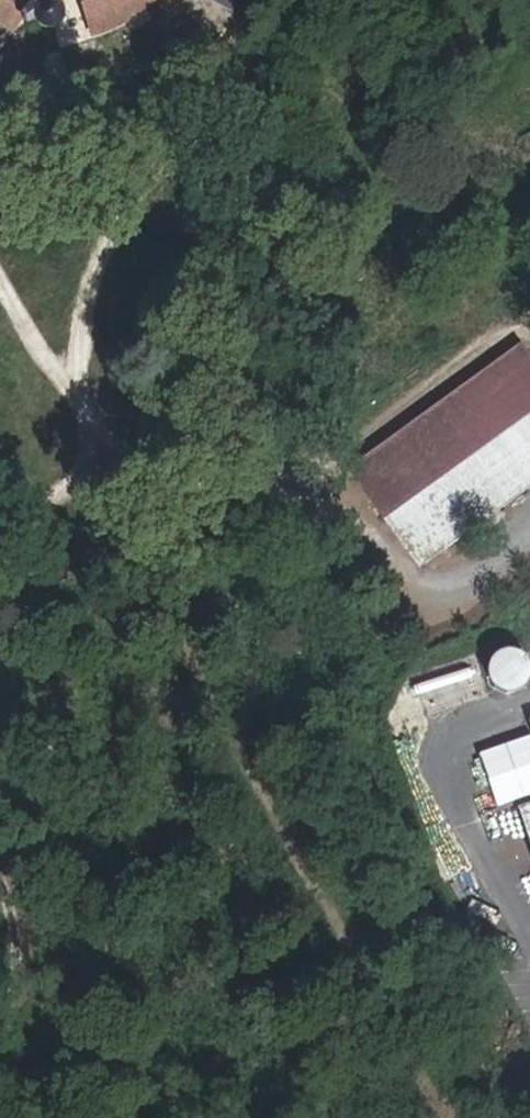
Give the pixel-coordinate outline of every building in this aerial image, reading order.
[(0,30),(8,23),(18,31),(24,25),(37,31),(47,28),(53,16),(48,3),(41,0),(32,0),(26,2),(24,0),(0,0),(0,30)] [(69,22),(106,0),(64,0),(69,22)] [(72,33),(123,0),(106,0),(69,22),(72,33)] [(341,461),(409,562),(529,481),(529,362),(517,343),(341,461)] [(525,691),(529,679),(529,659),(485,641),(474,671),(525,691)] [(506,831),(529,893),(529,821),(506,831)]
